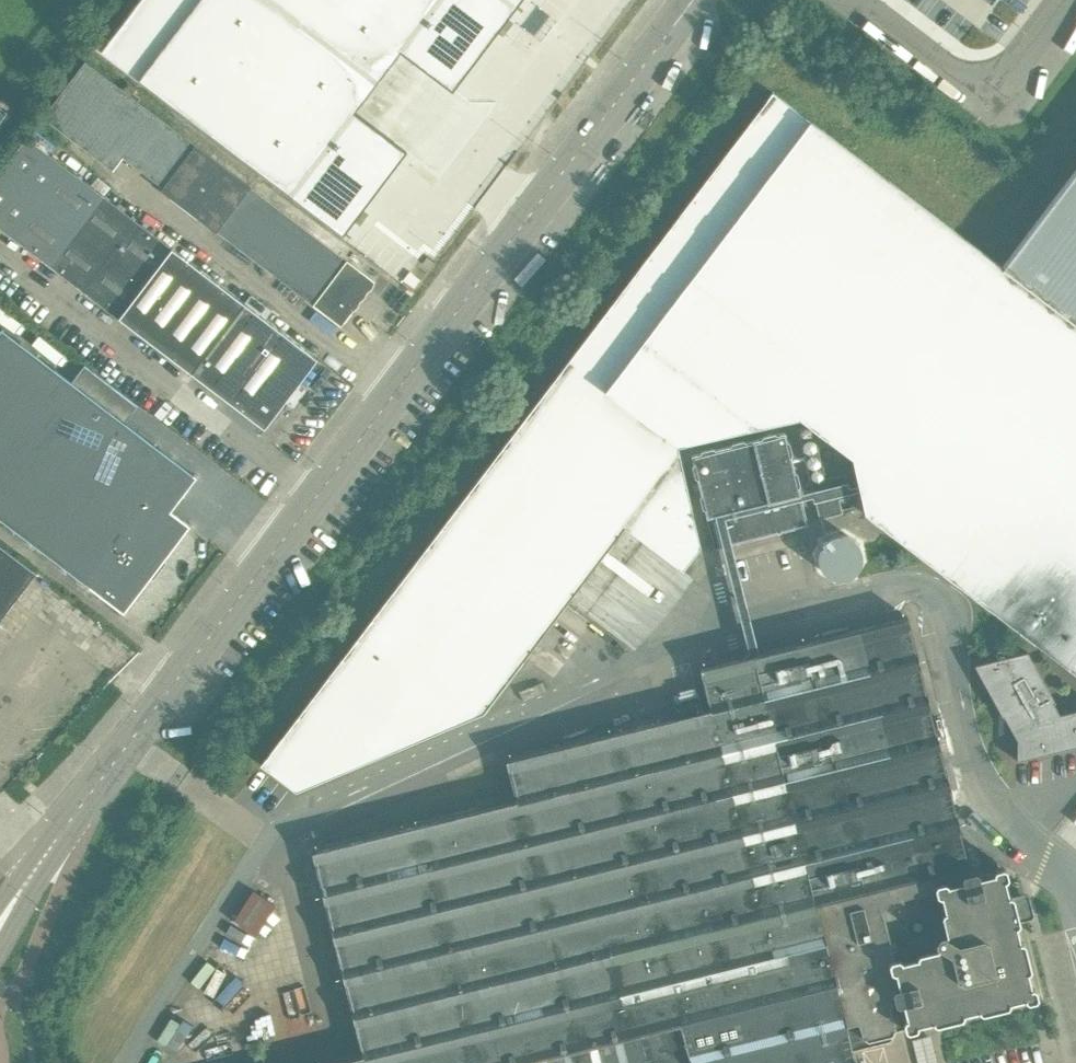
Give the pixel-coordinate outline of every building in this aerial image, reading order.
[(100,50),(342,233),(405,150),(405,149),(354,110),(377,80),(272,0),(138,0),(100,50)] [(377,80),(400,50),(451,89),(452,88),(515,5),(508,0),(272,0),(377,80)] [(340,325),(374,281),(85,61),(42,117),(112,169),(122,156),(162,187),(160,190),(184,208),(186,205),(197,214),(195,216),(216,232),(217,231),(340,325)] [(261,763),(296,790),(484,712),(624,526),(682,570),(700,546),(677,444),(799,416),(852,457),(858,484),(848,486),(845,474),(810,483),(812,490),(799,493),(784,432),(691,455),(714,548),(722,546),(731,544),(807,525),(801,499),(811,496),(813,501),(814,501),(819,519),(854,510),(849,492),(859,490),(864,511),(1075,673),(1075,168),(1002,266),(772,92),(261,763)] [(32,142),(26,138),(0,172),(0,228),(10,235),(11,236),(32,252),(46,263),(82,290),(118,318),(154,345),(160,349),(191,373),(227,400),(263,428),(313,362),(316,358),(305,349),(280,331),(244,303),(207,275),(171,248),(135,220),(99,193),(96,191),(63,165),(32,142)] [(32,352),(1,328),(0,329),(0,519),(123,612),(189,525),(170,511),(196,477),(32,352)] [(855,573),(861,565),(863,555),(860,544),(853,536),(843,532),(832,532),(822,538),(816,548),(815,558),(819,568),(826,575),(835,579),(846,578),(855,573)] [(32,577),(35,573),(0,546),(0,619),(32,577)] [(1033,995),(1001,870),(978,876),(978,874),(976,875),(977,876),(972,877),(907,617),(699,668),(709,709),(701,711),(696,690),(678,694),(683,716),(505,760),(515,800),(312,851),(362,1055),(330,1062),(855,1062),(852,1049),(889,1040),(895,1030),(893,1021),(906,1018),(908,1026),(1033,995)] [(1026,652),(974,664),(1002,715),(1007,714),(1017,732),(1016,760),(1075,746),(1075,710),(1058,714),(1051,703),(1054,702),(1026,652)]
